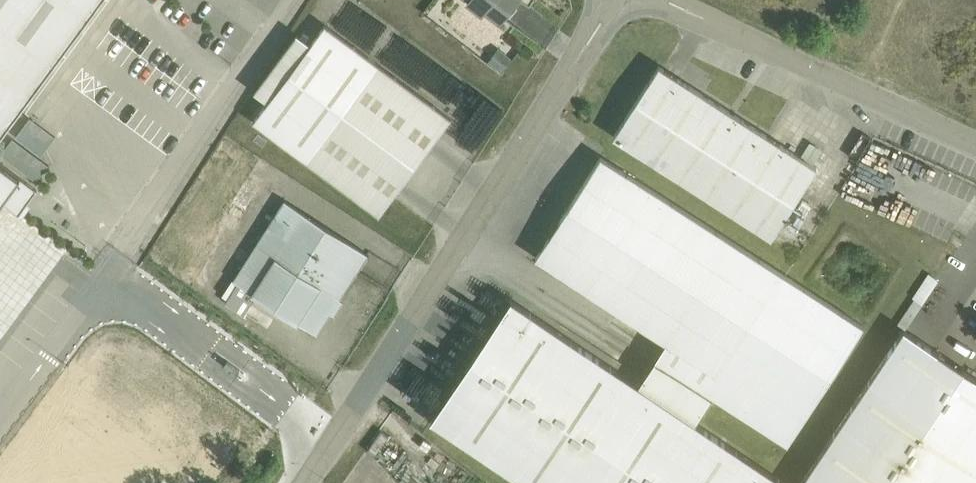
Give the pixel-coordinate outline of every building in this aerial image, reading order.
[(96,0),(0,0),(0,130),(96,0)] [(515,0),(469,0),(483,11),(485,8),(501,19),(515,0)] [(451,117),(326,23),(254,120),(380,213),(451,117)] [(511,57),(499,49),(490,60),(502,69),(511,57)] [(614,135),(772,237),(817,166),(659,65),(614,135)] [(13,138),(2,153),(37,180),(49,164),(13,138)] [(696,422),(714,395),(788,442),(864,324),(601,155),(536,257),(666,340),(638,384),(512,300),(432,419),(529,482),(787,482),(696,422)] [(20,212),(38,188),(0,160),(0,198),(20,212)] [(369,252),(286,199),(224,295),(228,298),(226,301),(244,313),(251,303),(292,329),(299,321),(318,333),(369,252)] [(923,301),(937,276),(928,271),(914,296),(923,301)] [(905,328),(801,482),(975,482),(975,376),(905,328)]
